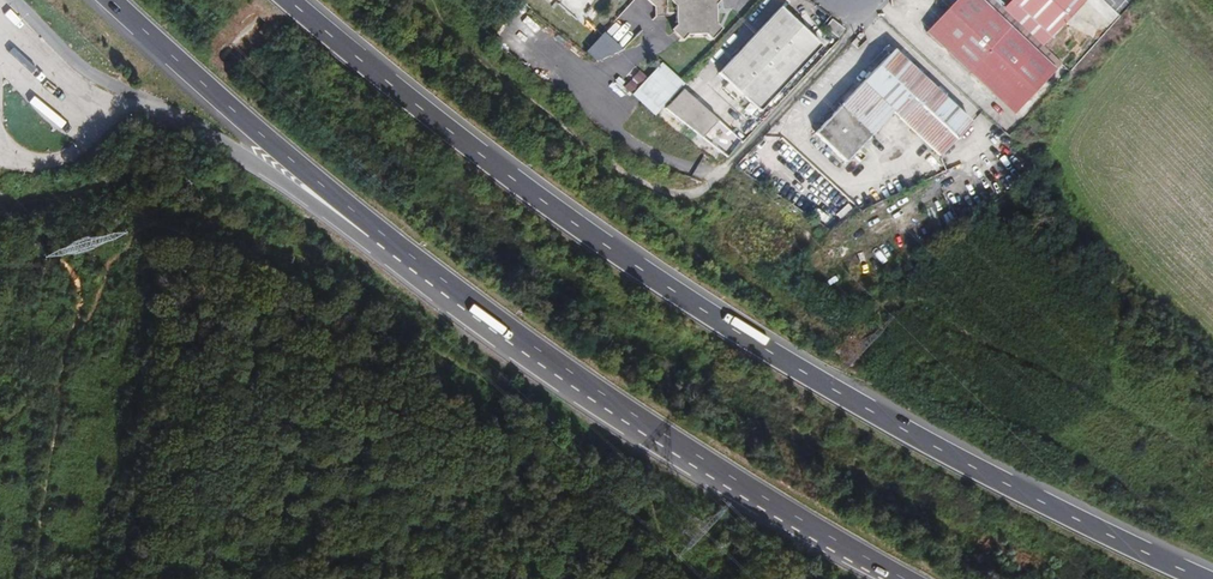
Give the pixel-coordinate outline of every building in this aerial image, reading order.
[(626,5),(625,9),(639,22),(639,31),(660,31),(666,37),(663,41),(664,45),(669,49),(674,49),(676,47),(695,46),(697,49),(702,49),(708,43),(708,40),(705,37),(703,17),(705,16),(707,14),(708,12),(700,5),(697,4),(695,7),(689,2),(689,0),(630,0),(626,5)] [(1012,117),(1052,71),(1016,40),(968,0),(954,0),(920,38),(1012,117)] [(1016,40),(1021,34),(981,0),(968,0),(1016,40)] [(1080,0),(1002,0),(1049,40),(1083,2),(1080,0)] [(754,119),(817,52),(775,13),(714,79),(754,119)] [(888,118),(935,159),(966,127),(887,58),(808,140),(840,167),(888,118)] [(633,94),(647,75),(639,69),(625,87),(633,94)] [(661,110),(721,164),(734,151),(674,97),(661,110)]
